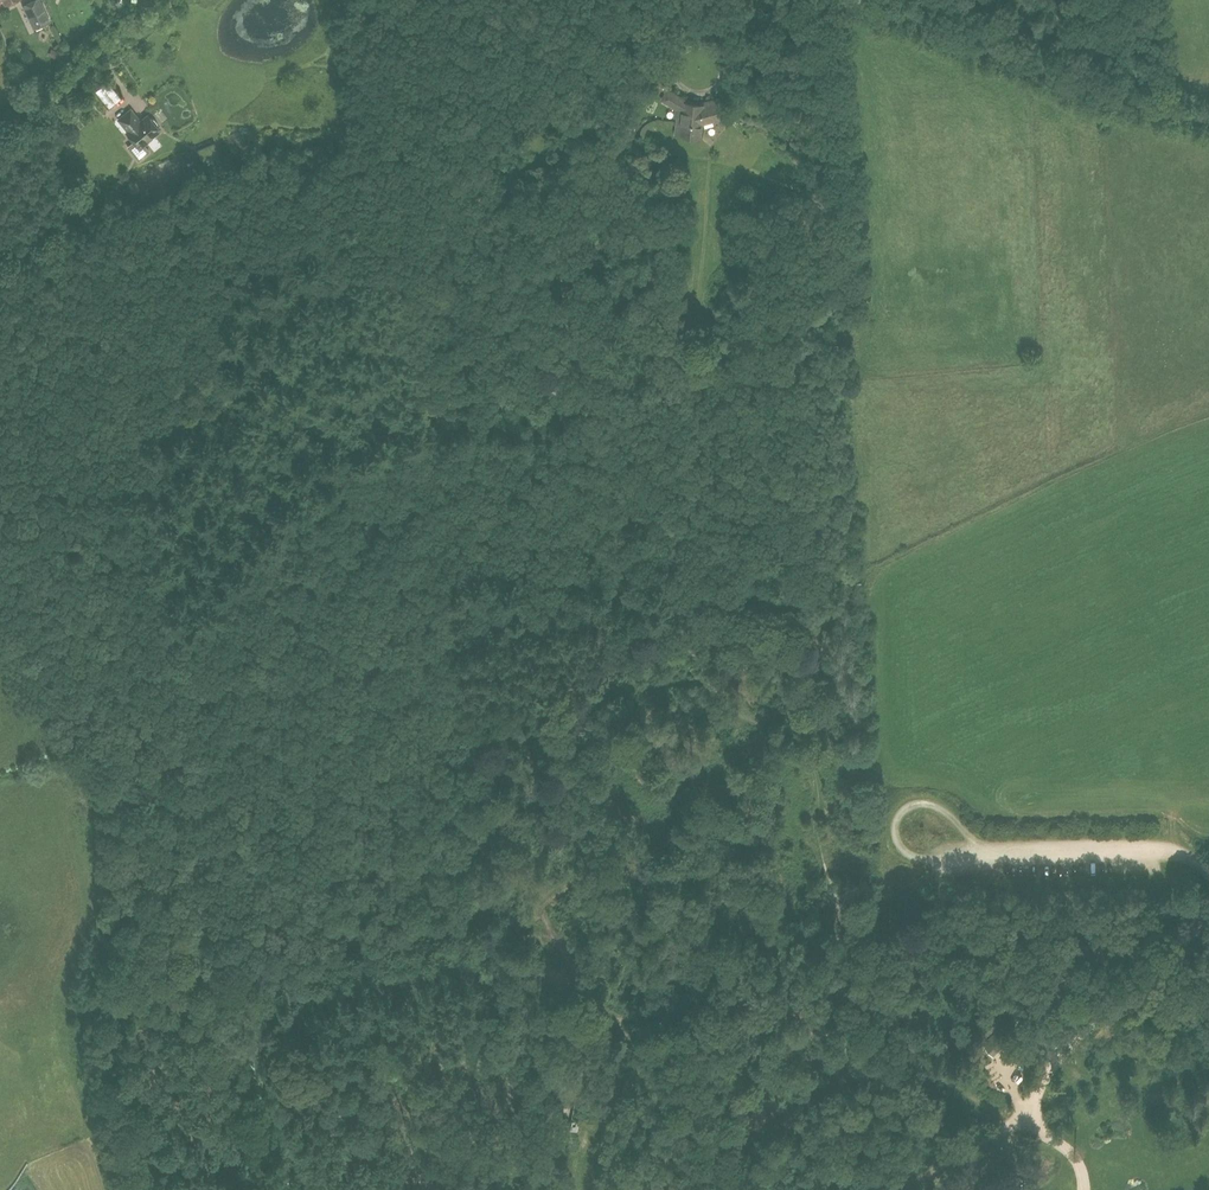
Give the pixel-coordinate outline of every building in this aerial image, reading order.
[(22,5),(34,29),(51,21),(41,0),(33,0),(22,5)] [(95,90),(109,107),(121,97),(107,81),(95,90)] [(677,116),(679,116),(677,133),(700,137),(702,123),(728,116),(723,98),(704,103),(688,101),(670,89),(664,99),(678,107),(677,116)] [(140,118),(131,107),(117,119),(127,130),(125,132),(140,148),(161,130),(147,113),(140,118)] [(181,155),(190,178),(202,173),(192,150),(181,155)] [(1009,1036),(1001,1027),(984,1044),(992,1052),(1009,1036)] [(995,1057),(1006,1069),(1024,1052),(1013,1040),(995,1057)]
